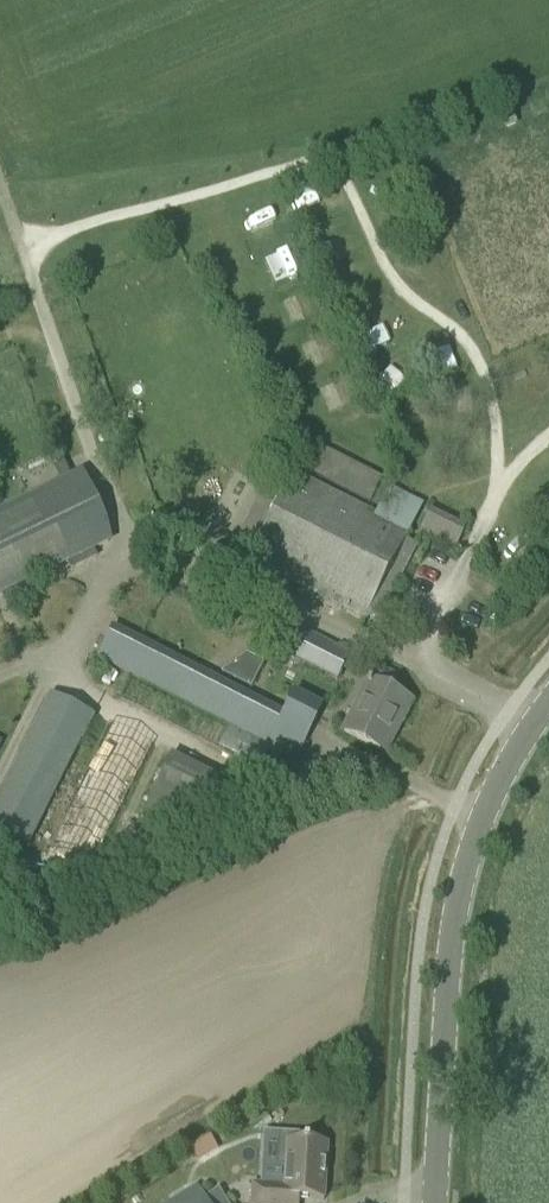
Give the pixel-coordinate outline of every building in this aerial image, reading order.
[(257,248),(278,243),(272,219),(251,224),(257,248)] [(271,281),(292,280),(290,258),(270,260),(271,281)] [(290,327),(311,317),(298,291),(277,302),(290,327)] [(372,382),(389,399),(407,382),(390,365),(372,382)] [(310,473),(370,503),(382,480),(322,449),(310,473)] [(249,561),(344,609),(366,620),(410,533),(293,474),(249,561)] [(108,542),(76,477),(0,514),(0,594),(108,542)] [(462,534),(426,515),(418,531),(454,549),(462,534)] [(514,530),(498,550),(515,564),(531,544),(514,530)] [(282,620),(264,654),(283,664),(288,654),(336,679),(344,664),(353,668),(358,658),(347,653),(348,650),(338,645),(337,648),(282,620)] [(108,638),(97,659),(271,746),(296,759),(312,726),(317,716),(321,708),(294,694),(289,703),(278,724),(175,672),(166,691),(132,674),(142,655),(108,638)] [(175,672),(142,655),(132,674),(166,691),(175,672)] [(249,688),(262,663),(246,655),(221,673),(249,688)] [(378,667),(371,682),(396,694),(400,687),(394,684),(398,676),(378,667)] [(343,732),(380,751),(395,721),(401,724),(412,703),(396,694),(371,682),(370,681),(343,732)] [(92,716),(52,695),(0,799),(0,834),(26,847),(92,716)] [(171,756),(152,793),(220,828),(238,793),(239,791),(171,756)] [(299,1200),(324,1201),(327,1144),(307,1143),(307,1136),(300,1136),(300,1134),(288,1134),(288,1135),(281,1135),(279,1165),(286,1165),(285,1187),(252,1185),(251,1202),(299,1202),(299,1200)] [(196,1187),(176,1199),(170,1202),(206,1202),(196,1187)]
